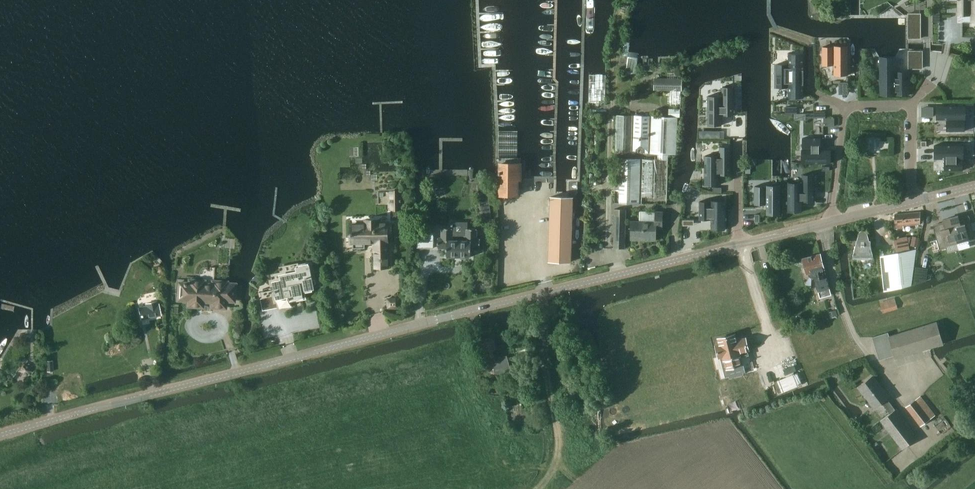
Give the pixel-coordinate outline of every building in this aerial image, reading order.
[(957,0),(957,15),(958,15),(958,13),(959,13),(969,13),(969,15),(970,15),(970,14),(971,14),(971,21),(972,21),(972,20),(974,20),(974,0),(957,0)] [(823,47),(822,47),(822,65),(823,65),(823,64),(832,64),(832,65),(833,65),(833,64),(834,64),(834,75),(835,75),(835,74),(847,74),(847,75),(848,75),(848,46),(847,46),(847,48),(835,48),(835,46),(834,46),(834,47),(833,47),(832,47),(832,48),(823,48),(823,47)] [(922,51),(909,51),(909,68),(922,68),(922,51)] [(777,64),(777,88),(777,86),(787,86),(787,88),(787,86),(788,86),(788,98),(789,98),(789,97),(797,97),(803,97),(803,98),(803,88),(803,83),(803,77),(803,66),(803,53),(803,56),(789,56),(789,53),(788,65),(787,65),(787,64),(787,65),(777,65),(777,64)] [(879,56),(879,57),(879,59),(879,94),(879,95),(880,95),(880,94),(881,94),(894,94),(894,95),(895,95),(896,95),(896,94),(900,94),(908,94),(908,95),(908,72),(908,71),(909,71),(908,71),(908,73),(907,73),(896,73),(896,71),(896,72),(895,72),(895,59),(895,57),(895,56),(894,56),(894,58),(892,58),(880,58),(880,56),(879,56)] [(606,104),(607,75),(590,74),(589,103),(590,103),(606,104)] [(654,78),(654,90),(682,91),(682,78),(654,78)] [(708,96),(708,125),(708,124),(721,124),(721,125),(721,114),(722,114),(722,115),(723,115),(723,114),(732,115),(733,115),(733,87),(732,87),(732,88),(723,88),(723,87),(722,87),(722,97),(721,97),(721,96),(721,98),(708,98),(708,96)] [(966,106),(936,106),(937,106),(937,119),(936,119),(947,119),(947,120),(946,120),(946,121),(947,121),(947,130),(946,130),(946,131),(965,131),(965,130),(964,130),(964,121),(965,121),(965,120),(964,120),(964,119),(966,119),(964,119),(964,106),(966,106)] [(632,153),(633,115),(616,115),(615,152),(632,153)] [(649,116),(634,115),(634,134),(634,140),(633,153),(648,153),(648,141),(649,134),(649,116)] [(650,154),(674,154),(677,154),(678,117),(651,116),(650,154)] [(823,118),(823,126),(834,126),(834,118),(825,118),(823,118)] [(803,150),(801,150),(803,150),(803,162),(801,163),(831,163),(831,162),(830,162),(830,150),(831,150),(820,150),(820,148),(821,148),(820,148),(820,139),(821,139),(821,138),(802,138),(802,139),(803,139),(803,148),(802,148),(803,148),(803,150)] [(935,158),(934,158),(934,159),(945,159),(945,160),(944,160),(945,160),(945,170),(944,170),(963,170),(961,170),(961,160),(963,160),(962,160),(962,159),(963,159),(964,158),(961,158),(961,146),(963,146),(963,145),(934,145),(934,146),(935,146),(935,158)] [(705,156),(705,185),(705,184),(718,184),(718,185),(718,175),(720,175),(719,175),(720,175),(720,174),(729,174),(729,175),(730,175),(730,146),(729,146),(729,148),(720,148),(720,147),(719,146),(719,156),(718,156),(718,158),(705,158),(705,156)] [(640,203),(641,159),(615,158),(614,203),(640,203)] [(667,204),(668,159),(642,159),(641,204),(667,204)] [(522,180),(522,179),(522,162),(499,161),(498,196),(519,196),(519,180),(522,180)] [(803,184),(788,185),(788,211),(803,211),(803,201),(813,201),(813,175),(803,176),(803,184)] [(492,218),(487,184),(478,185),(483,220),(492,218)] [(755,186),(755,204),(765,204),(766,204),(766,215),(767,215),(767,214),(779,214),(779,215),(780,215),(780,201),(780,199),(780,196),(780,194),(780,185),(779,185),(779,187),(767,187),(767,185),(766,185),(766,187),(765,187),(765,186),(765,187),(755,187),(755,186)] [(400,191),(390,192),(390,209),(401,208),(400,191)] [(571,262),(573,196),(551,196),(548,261),(571,262)] [(700,201),(699,201),(700,220),(700,219),(709,219),(709,220),(710,220),(710,219),(711,219),(711,230),(712,230),(712,229),(724,229),(724,230),(725,230),(725,200),(724,200),(724,202),(712,202),(712,200),(711,200),(711,202),(710,202),(710,201),(709,201),(709,202),(700,202),(700,201)] [(696,227),(697,201),(687,201),(686,231),(704,231),(705,227),(696,227)] [(614,208),(613,248),(625,249),(626,209),(614,208)] [(654,221),(639,220),(632,220),(631,238),(643,238),(643,240),(656,240),(656,228),(662,228),(663,211),(655,211),(654,221)] [(920,225),(920,222),(920,212),(894,214),(894,229),(903,228),(903,226),(920,225)] [(950,218),(957,243),(968,240),(969,242),(974,240),(974,238),(969,216),(959,219),(958,216),(950,218)] [(939,250),(946,248),(945,246),(957,243),(950,218),(942,220),(943,223),(933,226),(939,250)] [(375,267),(388,267),(387,234),(391,234),(391,224),(379,224),(379,220),(366,220),(366,224),(351,224),(351,242),(353,242),(353,248),(365,247),(365,242),(375,242),(375,267)] [(438,237),(438,248),(447,248),(446,256),(447,256),(470,257),(471,257),(471,249),(480,249),(480,238),(477,238),(477,229),(466,228),(466,229),(466,236),(452,236),(452,229),(452,228),(442,228),(442,229),(442,238),(439,238),(438,237)] [(874,260),(873,255),(871,246),(871,240),(869,240),(867,233),(867,232),(866,231),(865,231),(865,230),(864,230),(863,230),(862,230),(861,230),(860,231),(859,232),(858,233),(853,255),(851,261),(874,260)] [(420,231),(418,247),(433,247),(433,231),(420,231)] [(909,235),(895,237),(897,250),(910,248),(909,235)] [(913,236),(911,245),(918,246),(919,237),(913,236)] [(911,285),(916,249),(880,256),(884,292),(904,287),(911,285)] [(818,291),(830,288),(826,277),(826,274),(825,274),(824,270),(825,270),(820,254),(802,259),(807,275),(808,275),(809,276),(809,277),(810,277),(811,278),(812,278),(813,278),(814,278),(815,278),(818,291)] [(282,280),(272,282),(275,295),(277,295),(279,307),(280,308),(280,309),(282,308),(292,306),(291,300),(304,297),(303,291),(315,289),(314,287),(311,270),(310,264),(298,266),(297,266),(298,271),(281,275),(282,280)] [(926,281),(928,268),(916,267),(914,284),(926,281)] [(188,300),(187,306),(202,307),(203,301),(211,302),(211,307),(225,308),(226,301),(234,301),(235,284),(227,283),(227,282),(212,281),(212,284),(204,284),(204,280),(189,280),(189,283),(179,282),(178,300),(188,300)] [(271,287),(270,287),(263,289),(263,291),(260,291),(262,298),(273,296),(271,287)] [(882,313),(898,309),(895,298),(879,303),(882,313)] [(388,299),(388,309),(398,309),(398,299),(388,299)] [(146,306),(139,308),(141,319),(161,314),(158,303),(157,304),(156,301),(146,303),(146,306)] [(888,336),(894,356),(895,359),(944,344),(937,321),(889,336),(888,336)] [(872,337),(879,360),(894,356),(888,336),(889,336),(888,332),(872,337)] [(725,348),(721,349),(724,361),(728,360),(729,363),(731,363),(733,371),(734,370),(745,367),(743,359),(745,359),(744,355),(753,353),(750,341),(741,344),(739,338),(723,342),(725,348)] [(485,358),(491,356),(492,356),(493,362),(492,363),(495,374),(510,371),(506,356),(499,358),(494,339),(482,342),(485,358)] [(24,363),(19,370),(26,375),(31,367),(24,363)] [(890,397),(873,375),(857,387),(874,409),(882,403),(889,413),(880,420),(902,449),(918,438),(895,408),(895,409),(887,399),(890,397)] [(935,415),(920,396),(920,395),(905,407),(920,426),(935,415)]
